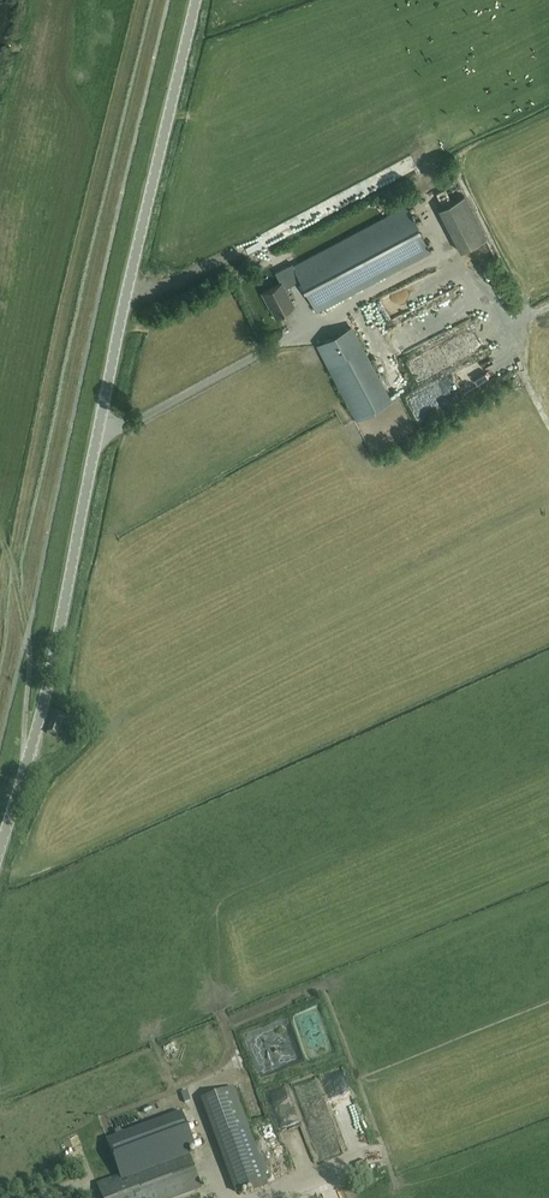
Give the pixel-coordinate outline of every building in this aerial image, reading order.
[(464,196),(439,210),(460,252),(486,239),(464,196)] [(282,282),(285,288),(301,280),(316,312),(421,258),(422,260),(429,256),(428,254),(430,252),(407,205),(293,265),(292,263),(275,272),(280,283),(282,282)] [(379,301),(407,289),(403,281),(395,284),(396,287),(376,295),(379,301)] [(282,282),(280,283),(262,293),(269,307),(270,307),(275,316),(285,312),(284,310),(294,305),(285,288),(282,282)] [(504,290),(493,294),(497,304),(507,300),(504,290)] [(350,327),(319,344),(358,418),(389,401),(350,327)] [(464,337),(410,361),(418,378),(471,354),(464,337)] [(482,357),(430,383),(437,398),(489,372),(482,357)] [(380,371),(384,383),(390,381),(385,369),(380,371)] [(64,716),(53,712),(46,731),(57,735),(64,716)] [(204,1098),(238,1190),(267,1179),(233,1088),(204,1098)] [(292,1117),(282,1089),(270,1093),(280,1122),(292,1117)] [(339,1154),(337,1146),(318,1151),(320,1159),(339,1154)] [(202,1188),(187,1149),(96,1182),(102,1197),(175,1197),(202,1188)] [(283,1159),(286,1167),(293,1164),(290,1156),(283,1159)] [(269,1182),(248,1187),(250,1195),(271,1190),(269,1182)]
